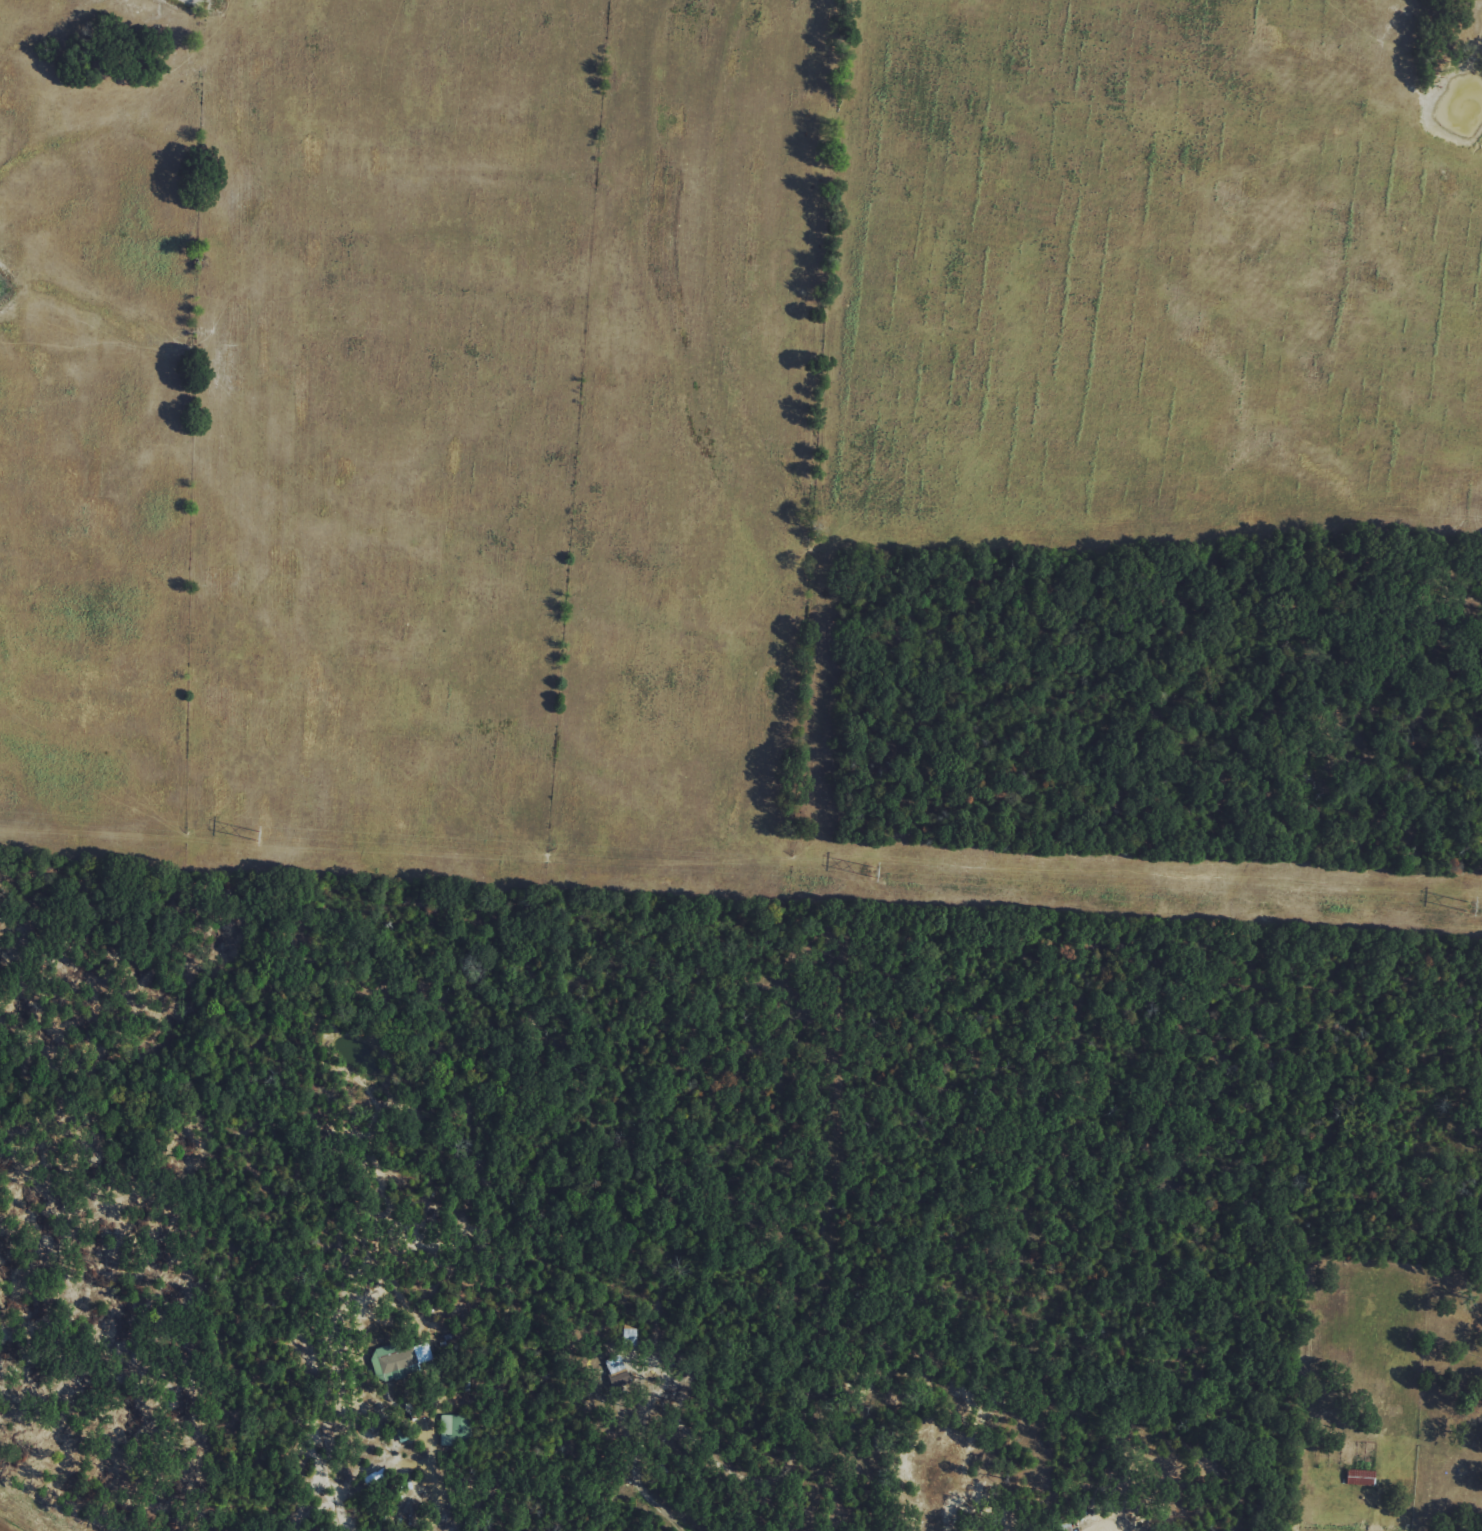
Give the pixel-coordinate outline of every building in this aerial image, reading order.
[(381,1383),(403,1377),(400,1368),(431,1359),(426,1341),(394,1350),(392,1342),(371,1348),(381,1383)] [(439,1445),(469,1445),(470,1415),(439,1415),(439,1445)] [(406,1440),(401,1418),(391,1421),(395,1442),(406,1440)]
